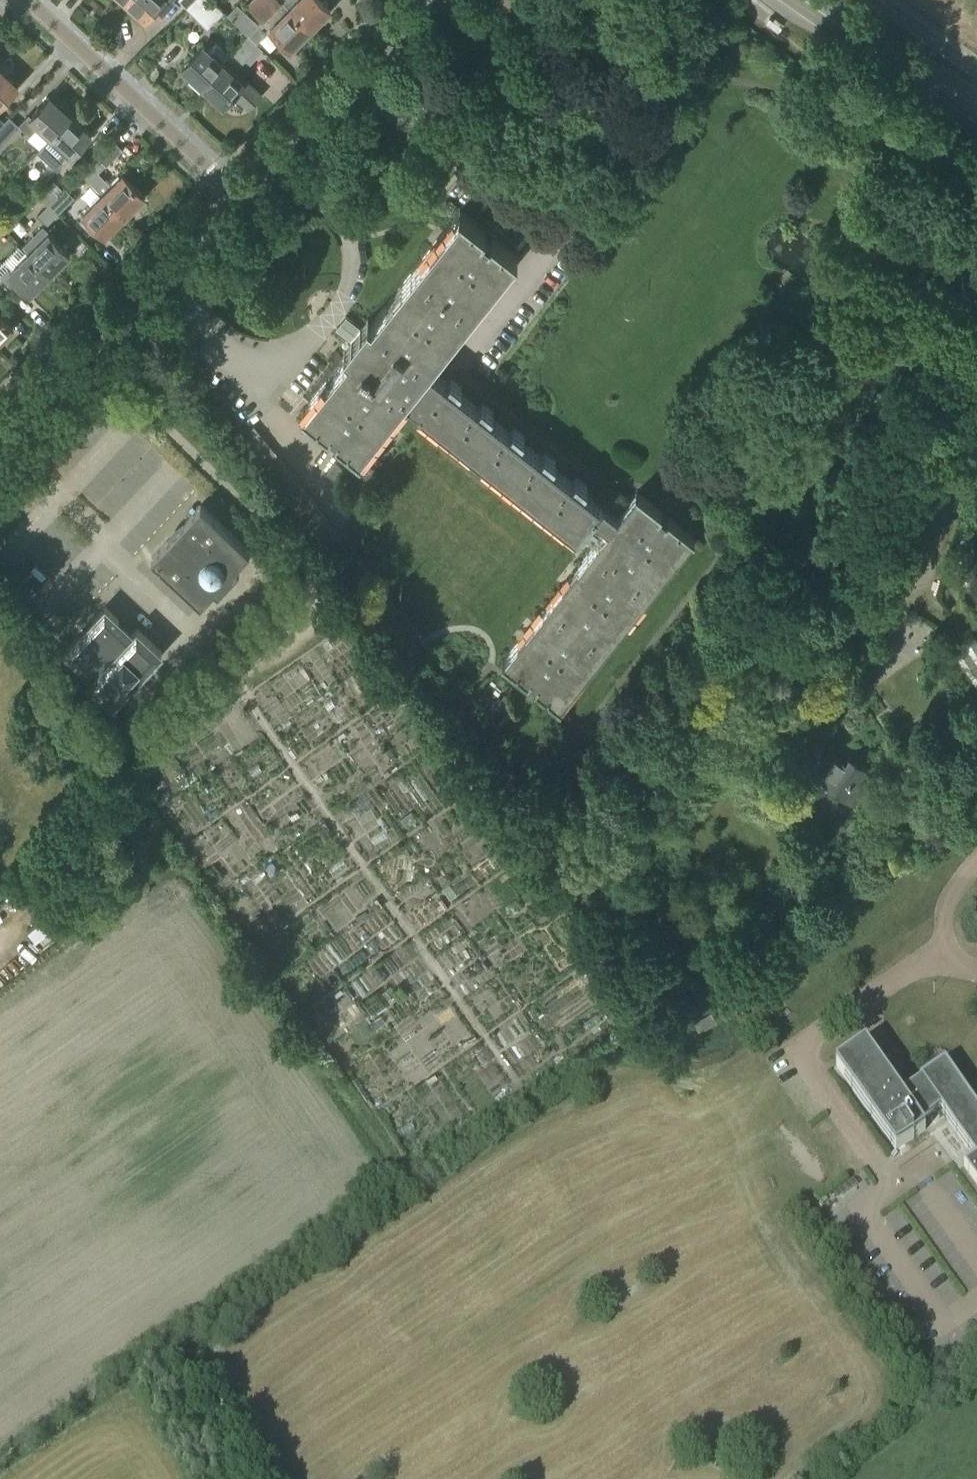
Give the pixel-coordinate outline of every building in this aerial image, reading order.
[(164,15),(176,1),(175,0),(125,0),(146,19),(156,8),(164,15)] [(197,0),(180,0),(188,9),(197,0)] [(224,12),(212,0),(197,0),(188,9),(207,28),(224,12)] [(247,5),(291,49),(311,29),(282,0),(251,0),(247,5)] [(311,29),(331,9),(321,0),(282,0),(311,29)] [(248,35),(259,25),(250,17),(238,5),(228,15),(248,35)] [(770,18),(766,22),(775,29),(778,24),(770,18)] [(251,63),(259,54),(263,49),(249,36),(229,58),(239,67),(247,59),(251,63)] [(230,55),(216,42),(209,50),(203,45),(183,68),(203,86),(224,63),(223,63),(230,55)] [(244,82),(224,63),(203,86),(224,105),(234,94),(250,108),(262,94),(246,80),(244,82)] [(3,108),(0,106),(20,85),(0,67),(0,112),(3,108)] [(51,137),(71,114),(51,96),(31,117),(29,115),(22,123),(32,132),(30,134),(43,146),(51,137)] [(71,114),(51,137),(43,146),(37,151),(58,170),(71,155),(72,156),(92,134),(71,114)] [(20,126),(9,116),(4,122),(0,126),(0,147),(20,126)] [(112,185),(99,172),(106,165),(97,157),(82,173),(103,194),(125,216),(146,196),(124,174),(112,185)] [(62,189),(54,181),(49,186),(48,185),(38,195),(48,205),(48,204),(49,205),(58,196),(57,194),(62,189)] [(65,189),(58,196),(49,205),(58,213),(74,197),(65,189)] [(106,235),(125,216),(103,194),(84,213),(106,235)] [(58,213),(49,205),(48,204),(48,205),(38,215),(47,224),(58,213)] [(305,408),(304,407),(303,409),(308,412),(300,424),(320,440),(329,429),(336,434),(327,445),(352,465),(361,454),(362,455),(362,453),(406,397),(421,408),(419,411),(421,412),(577,535),(577,536),(578,537),(583,531),(598,544),(505,661),(505,660),(504,662),(529,682),(531,680),(538,685),(536,687),(562,708),(562,707),(561,706),(694,539),(695,539),(696,538),(670,518),(668,520),(662,515),(663,513),(638,492),(637,493),(638,494),(619,518),(585,491),(588,486),(577,478),(574,482),(554,466),(557,462),(546,453),(542,457),(522,441),(526,437),(515,428),(511,432),(491,416),(494,412),(483,403),(480,408),(460,391),(463,387),(452,378),(448,383),(429,368),(517,257),(518,257),(519,256),(493,236),(491,238),(485,233),(486,230),(461,210),(305,408)] [(43,226),(23,245),(30,252),(52,273),(71,254),(43,226)] [(52,273),(30,252),(10,271),(8,269),(1,276),(14,289),(20,283),(31,294),(52,273)] [(14,328),(0,314),(0,341),(14,328)] [(340,480),(349,469),(337,460),(329,471),(340,480)] [(219,593),(254,554),(202,505),(152,558),(202,604),(215,589),(219,593)] [(131,637),(117,624),(120,621),(106,608),(65,652),(79,665),(81,662),(96,675),(89,683),(114,706),(163,653),(138,630),(131,637)] [(976,688),(976,640),(968,628),(957,635),(962,642),(951,649),(976,688)] [(846,763),(830,752),(794,806),(812,818),(832,789),(855,805),(876,775),(850,758),(846,763)] [(714,1011),(695,1021),(701,1032),(719,1023),(714,1011)] [(866,1046),(836,1067),(896,1152),(925,1131),(921,1125),(941,1111),(976,1160),(965,1167),(976,1185),(976,1109),(945,1064),(921,1081),(926,1088),(905,1102),(866,1046)] [(392,1105),(385,1109),(389,1114),(395,1110),(392,1105)]
